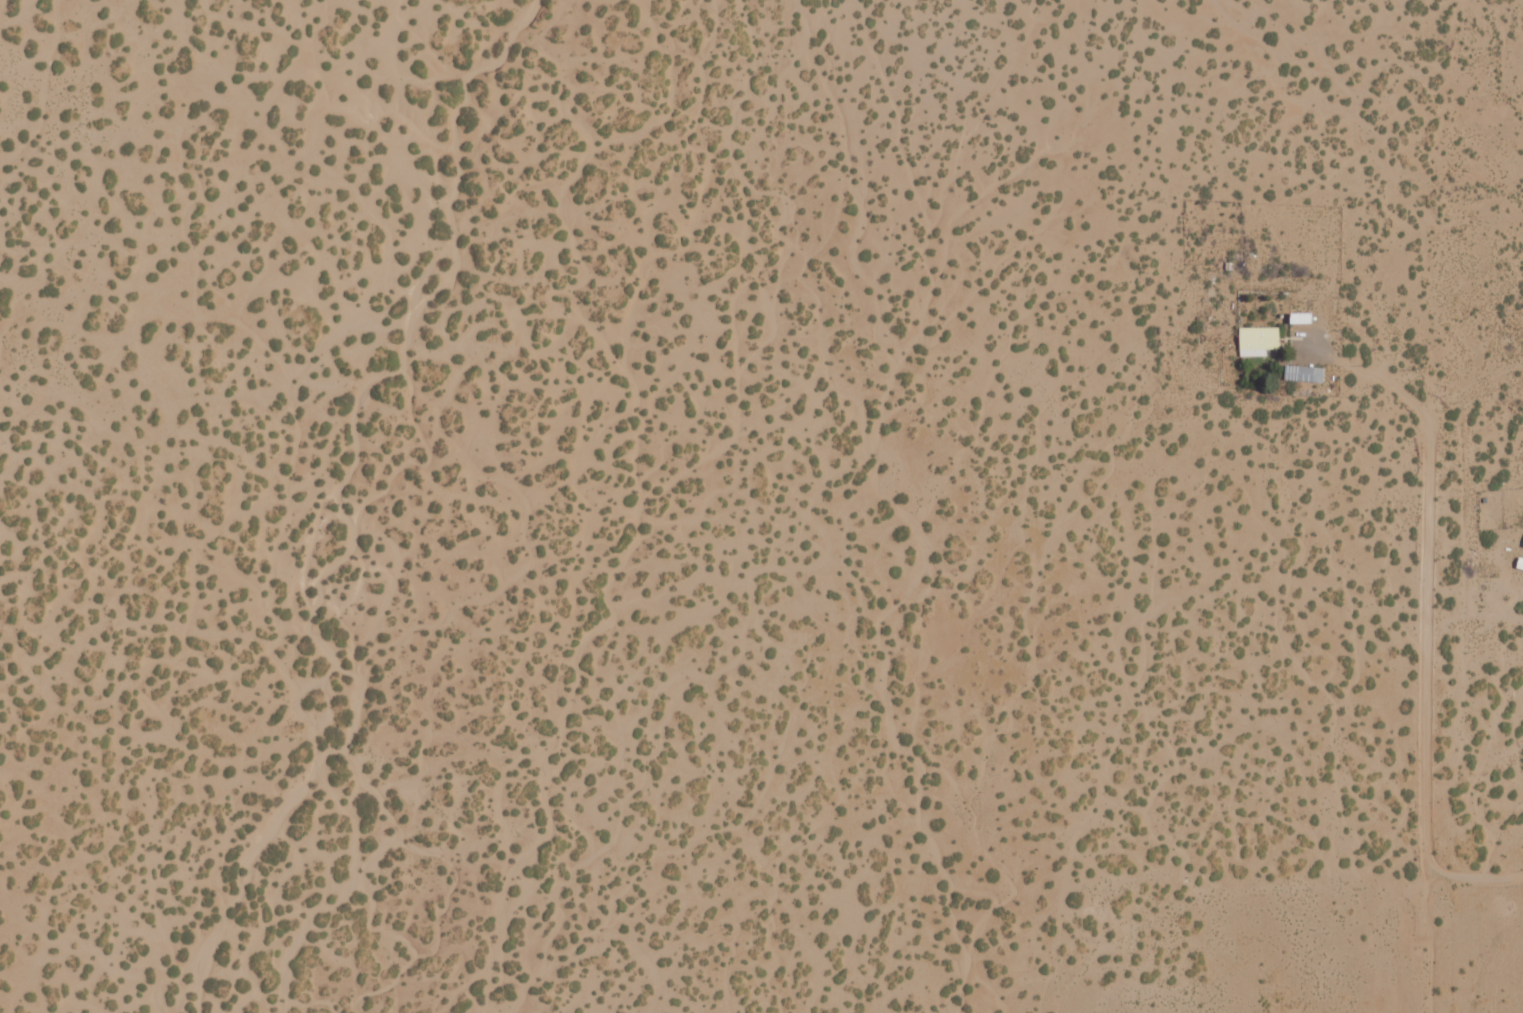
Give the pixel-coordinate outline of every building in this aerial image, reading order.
[(1279,327),(1240,328),(1240,357),(1267,356),(1267,349),(1280,349),(1279,327)] [(1324,382),(1324,367),(1285,366),(1285,381),(1324,382)]
